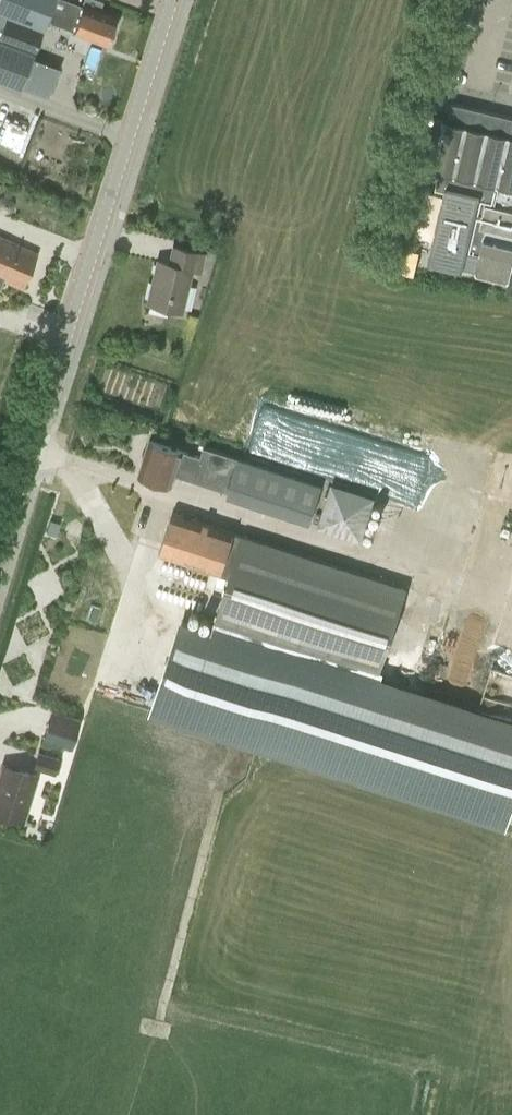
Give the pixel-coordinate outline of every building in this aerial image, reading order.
[(54,0),(0,0),(0,79),(22,88),(34,57),(47,20),(54,0)] [(73,29),(73,30),(108,42),(112,31),(115,32),(119,20),(116,19),(117,16),(99,9),(102,0),(84,0),(83,4),(73,0),(54,0),(47,20),(73,29)] [(511,125),(511,117),(450,102),(446,120),(443,119),(432,168),(438,170),(434,188),(444,190),(428,260),(462,268),(463,266),(474,269),(474,270),(507,278),(504,289),(511,291),(511,125)] [(7,196),(5,196),(2,197),(0,198),(0,211),(1,212),(3,213),(6,213),(8,212),(11,211),(12,209),(14,206),(14,204),(13,201),(12,199),(10,197),(7,196)] [(6,279),(23,287),(38,252),(0,236),(0,287),(2,288),(6,279)] [(200,271),(204,254),(174,246),(170,263),(158,260),(148,302),(180,310),(191,269),(200,271)] [(416,266),(419,251),(407,248),(401,271),(413,274),(416,266)] [(386,478),(395,433),(256,407),(247,452),(386,478)] [(176,474),(229,491),(227,495),(310,522),(322,484),(204,446),(201,456),(149,440),(139,474),(172,484),(176,474)] [(333,481),(319,525),(360,539),(375,494),(333,481)] [(172,512),(159,553),(229,576),(243,535),(172,512)] [(229,576),(213,627),(376,680),(406,588),(243,535),(229,576)] [(153,709),(504,822),(511,798),(511,724),(376,680),(213,627),(183,618),(153,709)] [(71,746),(79,718),(52,710),(44,738),(71,746)] [(54,773),(58,758),(38,752),(34,767),(54,773)] [(37,774),(3,764),(0,775),(0,813),(23,820),(37,774)]
